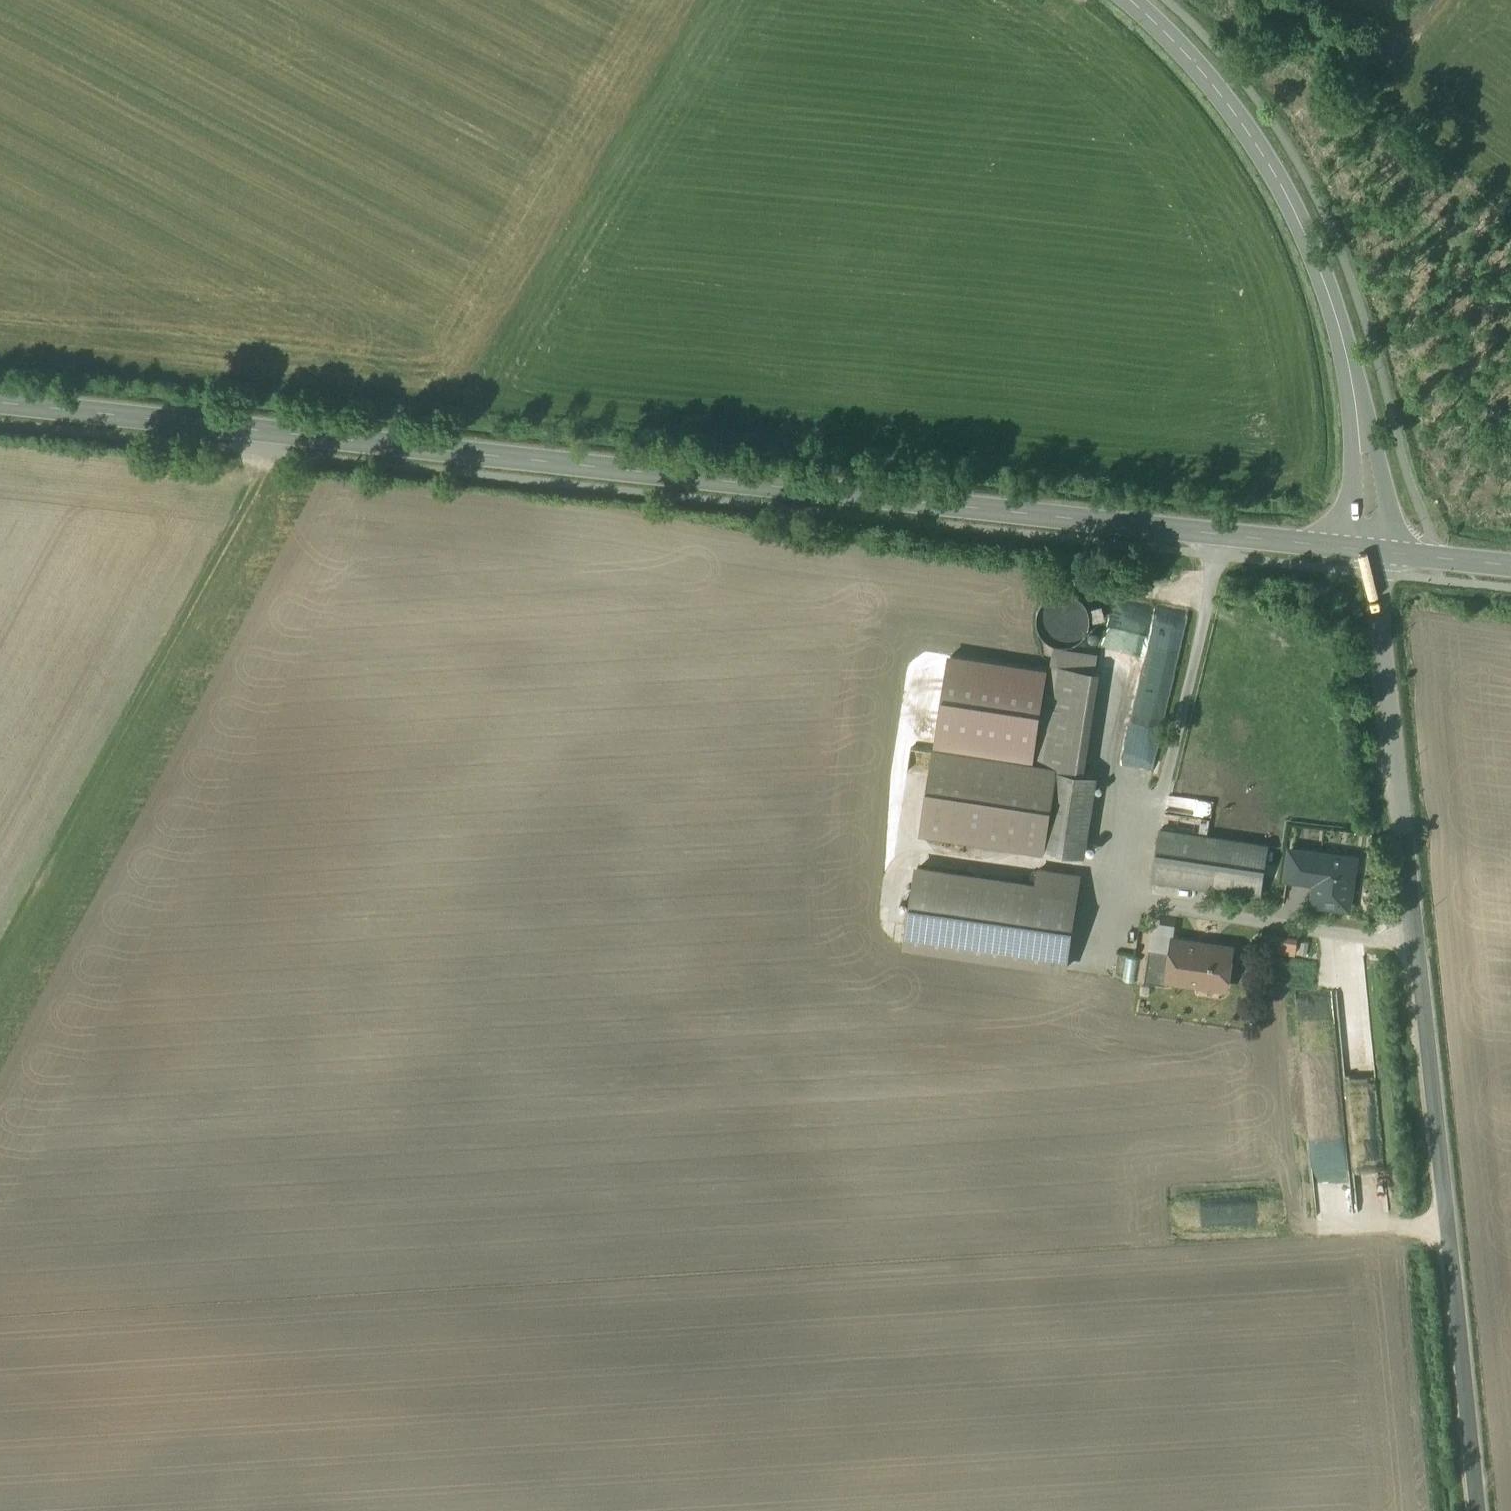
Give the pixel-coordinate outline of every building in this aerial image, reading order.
[(1074,603),(1063,598),(1054,598),(1049,600),(1042,604),(1037,611),(1034,619),(1034,626),(1036,634),(1042,642),(1053,648),(1062,648),(1072,644),(1079,639),(1082,633),(1084,625),(1083,616),(1080,608),(1074,603)] [(1096,664),(1048,656),(1019,846),(1081,855),(1092,782),(1078,780),(1096,664)] [(1266,846),(1163,831),(1155,883),(1258,898),(1266,846)] [(1025,883),(912,867),(901,945),(1110,974),(1113,956),(1132,959),(1139,911),(1121,908),(1126,873),(1029,860),(1025,883)] [(1230,947),(1167,939),(1165,956),(1145,953),(1141,985),(1223,996),(1230,947)]
